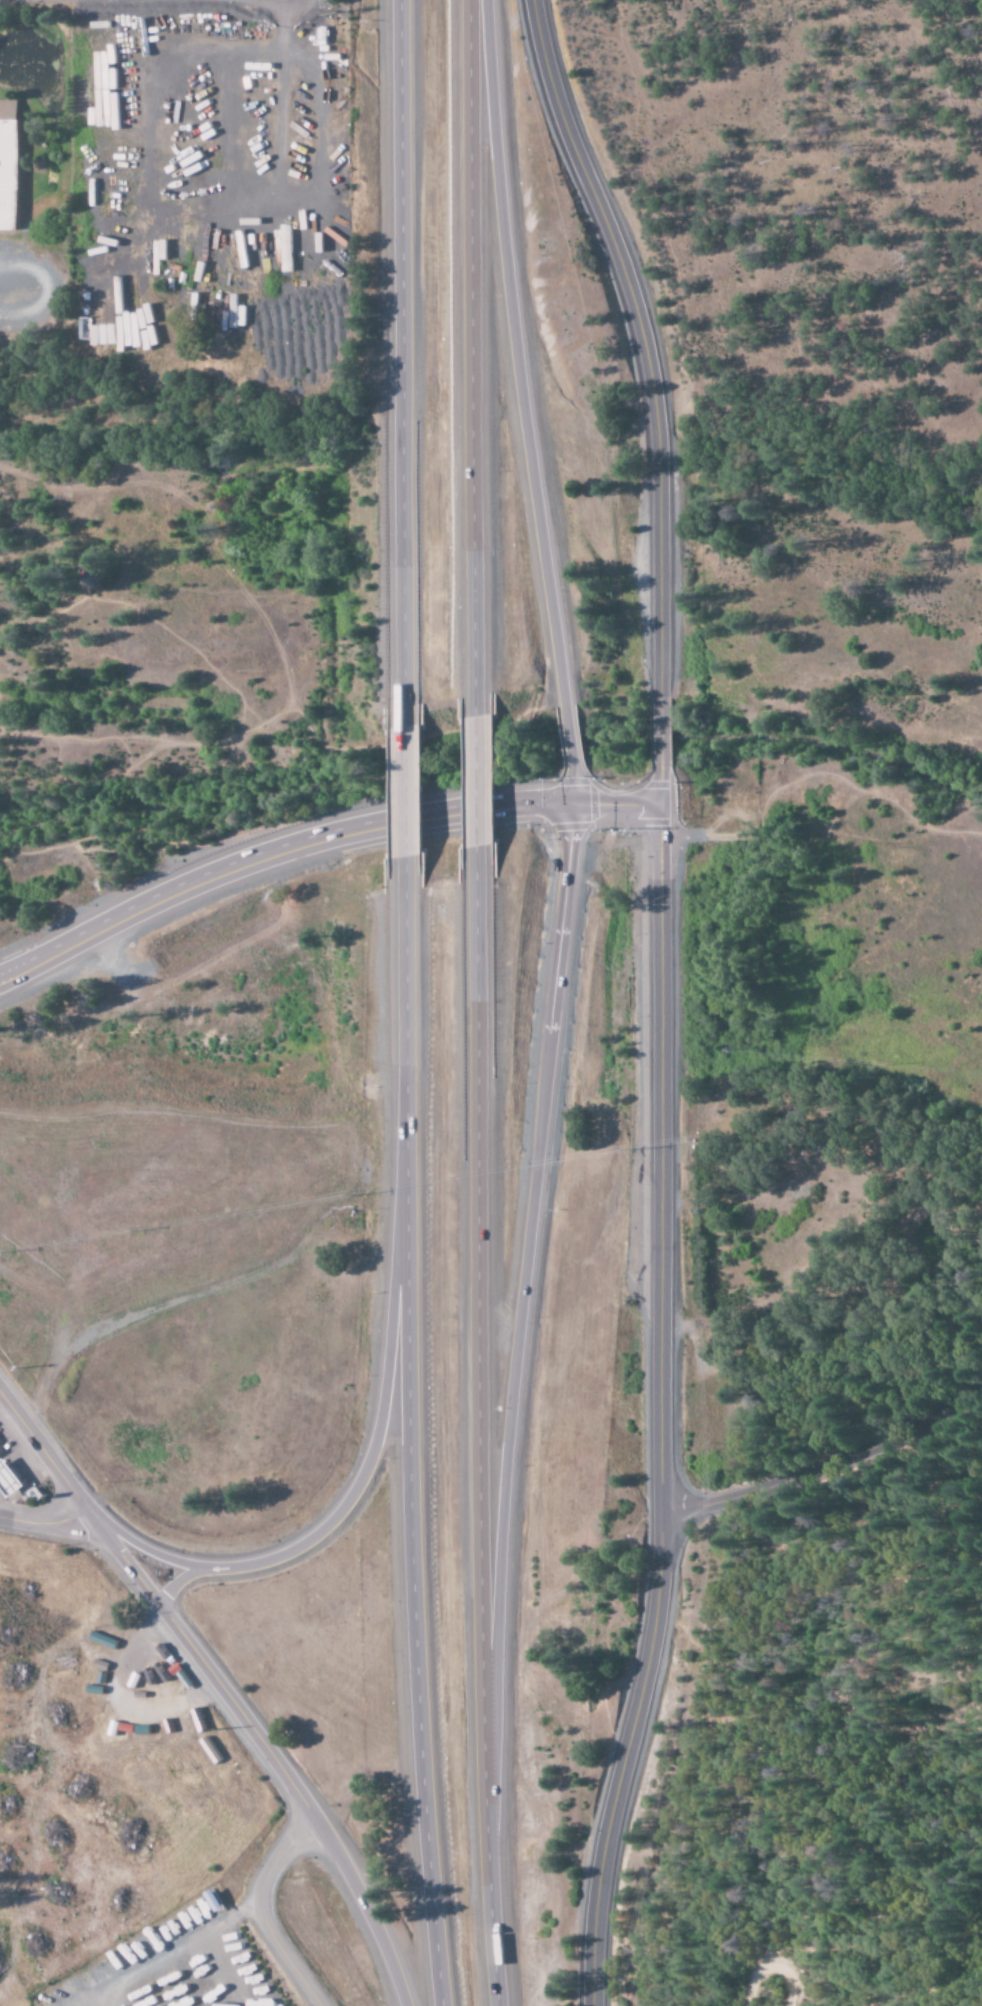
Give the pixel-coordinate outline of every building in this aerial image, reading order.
[(20,230),(19,99),(0,99),(0,230),(20,230)] [(28,1487),(9,1459),(0,1466),(0,1480),(13,1498),(28,1487)]
